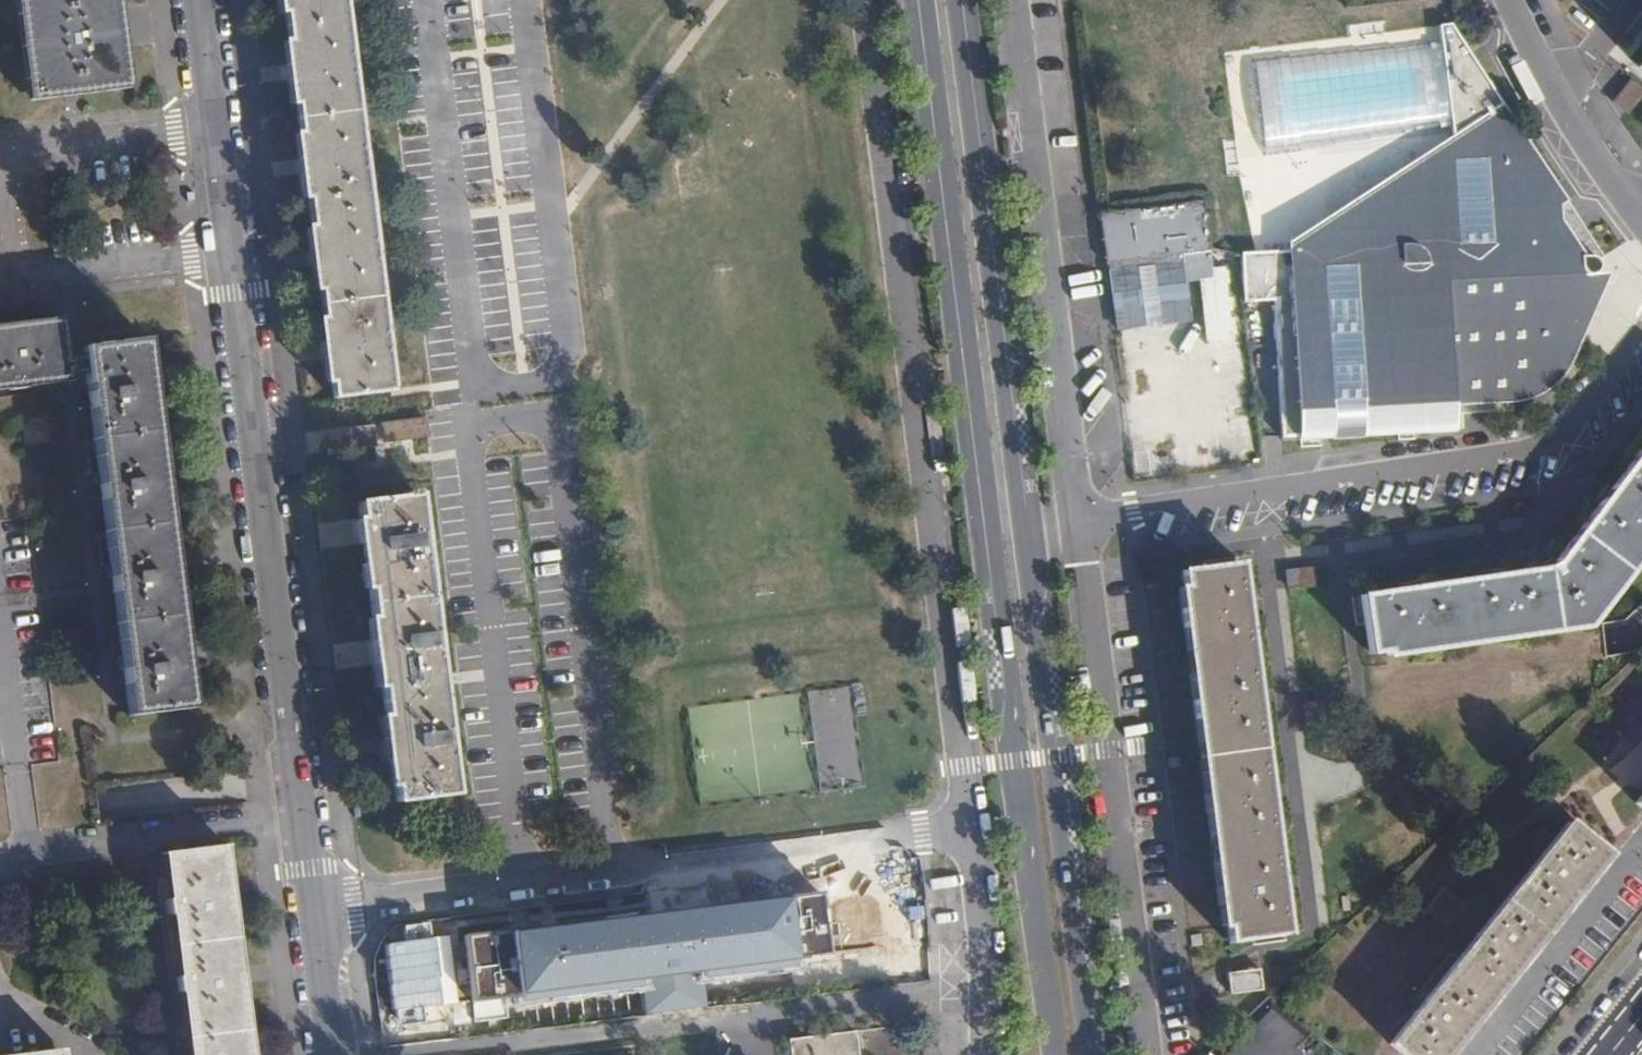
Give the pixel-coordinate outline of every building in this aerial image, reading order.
[(57,70),(129,60),(126,0),(49,0),(57,70)] [(340,391),(396,384),(347,0),(290,0),(340,391)] [(1608,258),(1606,258),(1571,206),(1568,207),(1554,193),(1557,186),(1508,114),(1297,250),(1253,253),(1246,253),(1249,303),(1280,302),(1285,437),(1458,430),(1458,402),(1519,399),(1527,397),(1535,394),(1541,389),(1546,382),(1549,375),(1551,367),(1551,358),(1549,351),(1546,345),(1594,287),(1600,288),(1606,287),(1612,284),(1616,280),(1618,275),(1618,270),(1616,265),(1612,261),(1608,258)] [(1203,198),(1098,212),(1105,262),(1210,249),(1203,198)] [(73,376),(70,356),(66,322),(0,331),(0,390),(73,381),(73,376)] [(89,355),(91,374),(133,713),(193,705),(146,335),(87,342),(89,355)] [(70,356),(73,376),(91,374),(89,355),(70,356)] [(1361,589),(1368,643),(1385,641),(1386,652),(1587,625),(1641,555),(1641,452),(1556,562),(1361,589)] [(458,788),(418,494),(360,501),(397,796),(458,788)] [(1177,585),(1223,922),(1228,921),(1230,937),(1286,930),(1238,562),(1182,570),(1184,584),(1177,585)] [(1634,802),(1641,809),(1641,792),(1634,802)] [(1388,1044),(1400,1054),(1450,1054),(1609,858),(1568,825),(1388,1044)] [(171,849),(197,1054),(258,1054),(230,841),(171,849)] [(488,990),(532,984),(654,969),(657,997),(715,990),(712,961),(838,946),(833,891),(481,936),(488,990)] [(1259,967),(1227,970),(1229,991),(1262,988),(1259,967)] [(1209,1054),(1302,1054),(1295,1047),(1307,1036),(1270,995),(1207,1053),(1209,1054)] [(799,1030),(801,1054),(868,1054),(865,1026),(799,1030)]
